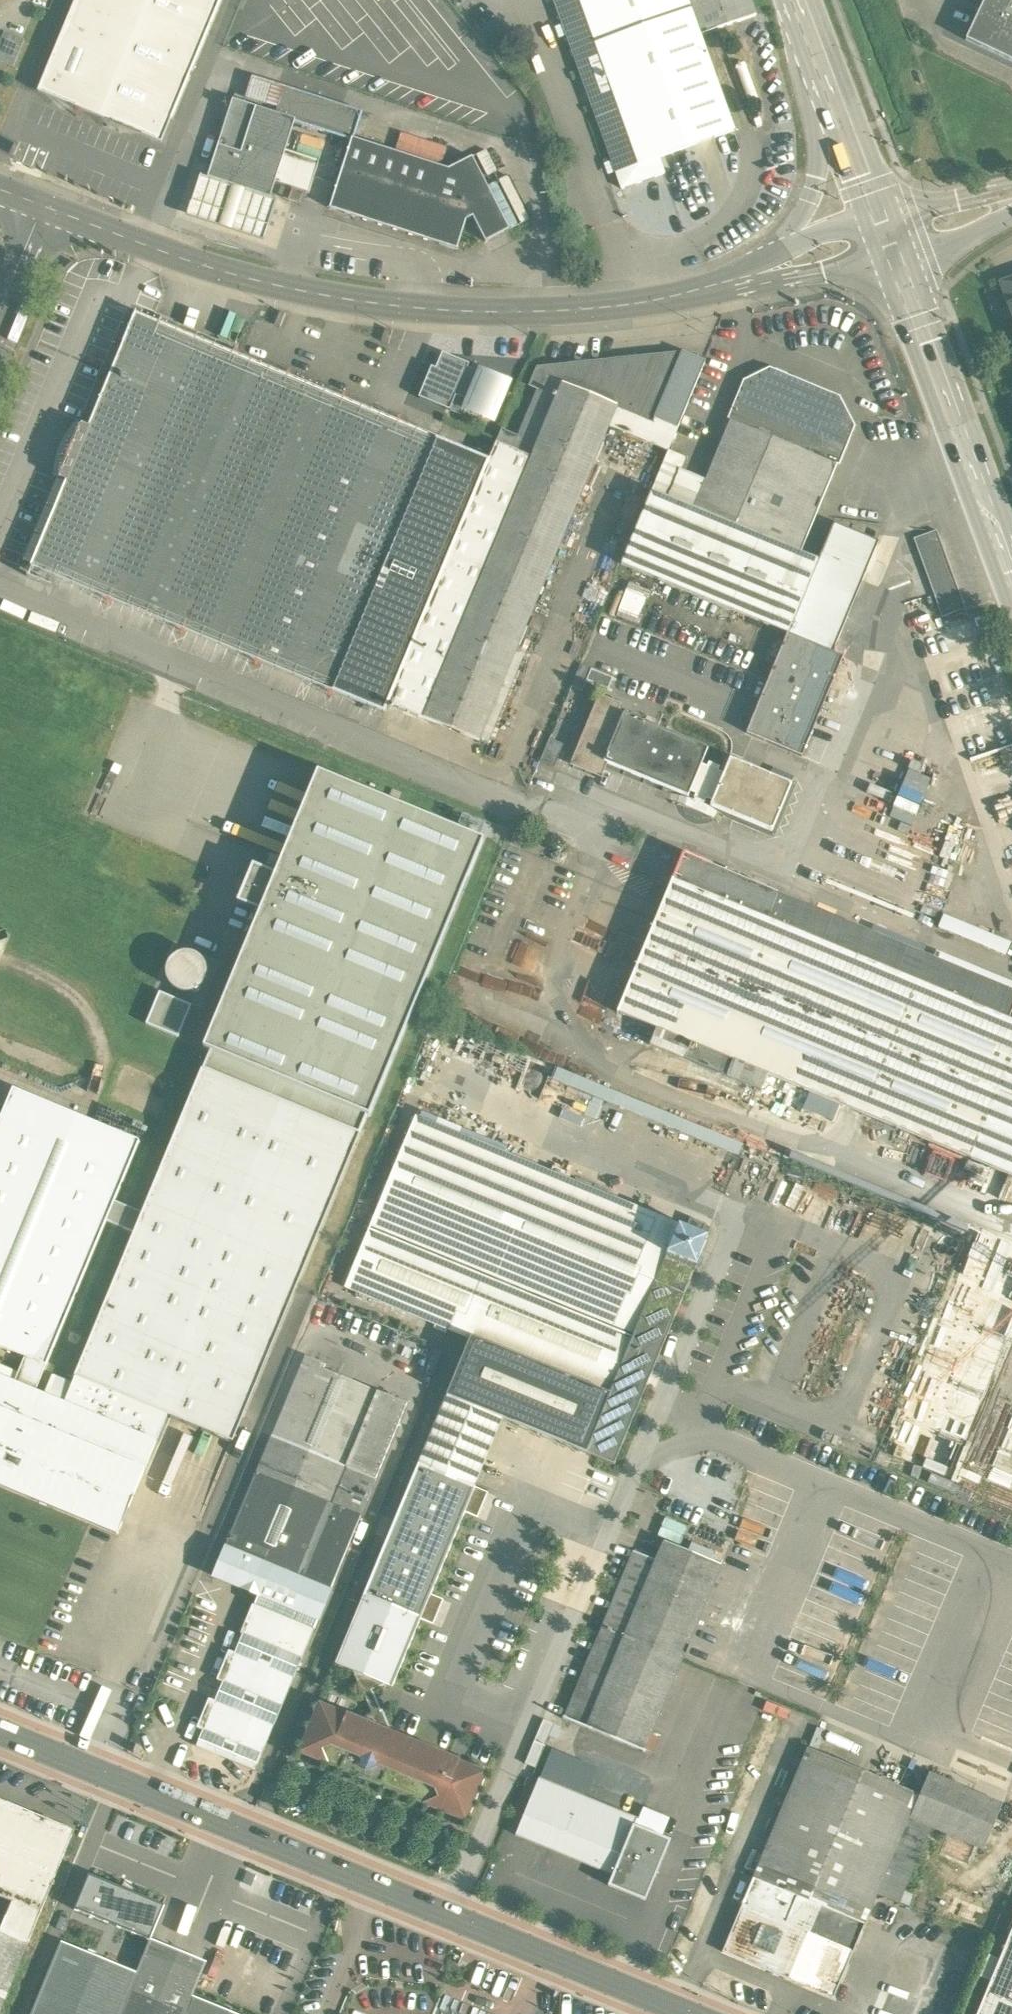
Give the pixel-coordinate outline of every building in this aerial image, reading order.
[(37,92),(161,143),(220,0),(76,0),(37,92)] [(621,189),(664,174),(658,157),(733,130),(699,35),(687,0),(553,0),(621,189)] [(699,35),(755,15),(750,0),(687,0),(699,35)] [(966,40),(1011,62),(1011,0),(985,0),(966,40)] [(4,32),(0,43),(0,62),(13,67),(24,41),(4,32)] [(359,114),(283,89),(275,114),(295,121),(351,139),(351,138),(359,114)] [(275,114),(232,100),(206,178),(270,199),(275,182),(285,151),(295,121),(275,114)] [(448,169),(351,138),(351,139),(329,209),(456,250),(465,221),(471,218),(483,243),(509,229),(471,157),(448,169)] [(319,161),(285,151),(275,182),(308,193),(319,161)] [(999,286),(1011,322),(1011,282),(999,286)] [(489,461),(135,315),(137,312),(135,312),(122,344),(123,344),(89,427),(81,424),(72,436),(65,449),(60,463),(59,478),(59,479),(66,482),(31,567),(384,713),(388,704),(388,703),(489,461)] [(678,361),(543,375),(562,383),(618,406),(617,407),(655,423),(656,419),(678,428),(701,371),(678,361)] [(837,398),(770,370),(746,383),(731,420),(836,464),(852,426),(837,398)] [(543,375),(518,435),(515,434),(511,443),(514,445),(512,450),(481,525),(500,533),(562,383),(543,375)] [(504,384),(481,376),(467,408),(489,418),(504,384)] [(562,383),(500,533),(481,525),(405,710),(479,741),(518,648),(527,652),(535,631),(526,628),(609,426),(617,407),(618,406),(562,383)] [(656,419),(655,423),(617,407),(609,426),(668,450),(678,428),(656,419)] [(836,464),(731,420),(706,479),(693,510),(799,553),(836,464)] [(489,461),(388,703),(405,710),(481,525),(512,450),(496,443),(489,461)] [(687,458),(668,450),(651,492),(693,510),(706,479),(682,469),(687,458)] [(693,510),(651,492),(622,563),(787,633),(817,561),(799,553),(693,510)] [(817,561),(787,633),(832,652),(878,545),(833,526),(817,561)] [(934,532),(912,541),(943,618),(965,609),(934,532)] [(832,652),(787,633),(746,733),(802,755),(843,656),(832,652)] [(591,669),(580,665),(571,685),(583,690),(591,669)] [(618,706),(601,699),(574,764),(601,775),(606,762),(605,761),(624,713),(616,710),(618,706)] [(708,748),(624,713),(605,761),(606,762),(688,796),(690,791),(701,765),(708,748)] [(564,744),(550,738),(541,761),(555,767),(564,744)] [(731,758),(724,774),(713,800),(711,805),(772,831),(793,783),(731,758)] [(710,763),(708,768),(701,765),(690,791),(697,794),(695,799),(705,803),(707,798),(713,800),(724,774),(718,772),(720,767),(710,763)] [(208,1051),(367,1115),(481,840),(314,772),(271,875),(253,867),(238,905),(256,912),(200,1048),(208,1051)] [(682,854),(617,1012),(667,1033),(660,1049),(678,1056),(685,1040),(692,1043),(685,1059),(762,1091),(769,1075),(843,1105),(840,1112),(856,1119),(859,1112),(1011,1175),(1011,1020),(1009,1019),(1011,1013),(1011,990),(778,894),(778,893),(682,854)] [(192,993),(199,988),(204,981),(205,972),(202,964),(195,958),(187,955),(179,956),(171,961),(167,968),(166,977),(169,985),(175,991),(183,994),(192,993)] [(180,1037),(192,1007),(161,994),(148,1024),(180,1037)] [(367,1115),(208,1051),(74,1376),(74,1377),(167,1414),(232,1441),(367,1115)] [(12,1089),(0,1119),(0,1347),(24,1357),(45,1366),(138,1141),(12,1089)] [(474,1121),(423,1099),(415,1118),(467,1139),(474,1121)] [(415,1118),(345,1287),(471,1339),(447,1396),(495,1416),(614,1465),(615,1464),(614,1464),(708,1237),(679,1225),(678,1226),(467,1139),(415,1118)] [(45,1366),(24,1357),(14,1382),(35,1391),(45,1366)] [(408,1403),(306,1357),(214,1576),(259,1595),(198,1742),(258,1765),(408,1403)] [(0,1376),(0,1485),(117,1534),(155,1440),(63,1402),(35,1391),(14,1382),(0,1376)] [(167,1414),(74,1377),(63,1402),(155,1440),(167,1414)] [(447,1396),(364,1596),(420,1619),(472,1487),(474,1487),(474,1486),(483,1464),(476,1461),(495,1416),(447,1396)] [(731,1541),(694,1526),(684,1549),(721,1565),(731,1541)] [(664,1541),(654,1562),(634,1553),(602,1625),(603,1626),(565,1717),(564,1717),(563,1718),(565,1719),(643,1751),(643,1752),(645,1752),(645,1751),(644,1750),(721,1565),(684,1549),(664,1541)] [(420,1619),(364,1596),(335,1665),(353,1672),(385,1686),(391,1688),(420,1619)] [(381,1711),(372,1691),(385,1686),(353,1672),(362,1695),(364,1695),(372,1714),(359,1720),(391,1733),(382,1710),(381,1711)] [(359,1720),(318,1703),(297,1754),(466,1824),(487,1773),(459,1761),(460,1760),(458,1756),(453,1757),(453,1759),(391,1733),(359,1720)] [(920,1797),(809,1751),(726,1954),(836,1997),(877,1894),(898,1903),(931,1825),(983,1847),(1001,1804),(929,1775),(920,1797)] [(637,1820),(539,1779),(517,1834),(614,1874),(635,1826),(637,1820)] [(0,1805),(0,1891),(18,1899),(3,1935),(27,1945),(72,1835),(0,1805)] [(669,1840),(635,1826),(614,1874),(609,1885),(645,1900),(669,1840)] [(163,1906),(89,1875),(75,1910),(110,1924),(119,1928),(149,1940),(150,1939),(163,1906)] [(110,1924),(96,1957),(106,1961),(119,1928),(110,1924)] [(976,2013),(1011,2013),(1011,1929),(976,2013)] [(27,1945),(3,1935),(0,1934),(0,2010),(27,1945)] [(136,1973),(120,2013),(185,2013),(192,1996),(206,1962),(150,1939),(149,1940),(136,1973)] [(61,1942),(31,2013),(120,2013),(136,1973),(106,1961),(96,1957),(61,1942)] [(192,1996),(185,2013),(235,2013),(192,1996)]
